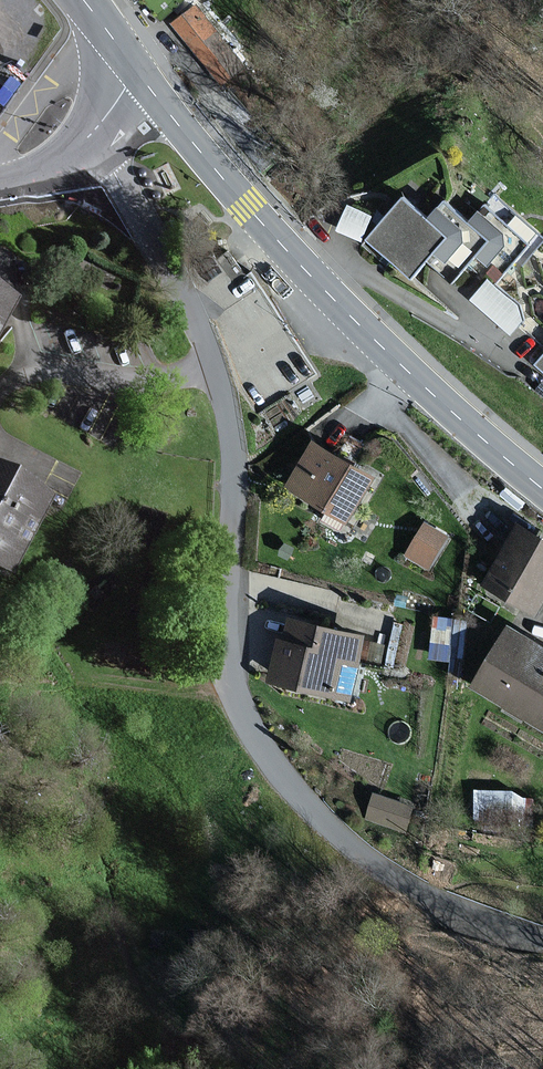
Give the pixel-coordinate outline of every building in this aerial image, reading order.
[(250,66),(201,3),(176,22),(225,85),(250,66)] [(452,284),(458,276),(475,257),(500,279),(516,261),(520,264),(542,238),(495,197),(469,227),(443,204),(426,223),(401,200),(365,241),(412,282),(428,264),(452,284)] [(362,235),(372,207),(347,198),(337,225),(362,235)] [(470,299),(515,326),(530,302),(485,275),(470,299)] [(0,294),(0,325),(13,301),(0,294)] [(372,480),(312,445),(287,487),(347,522),(372,480)] [(0,476),(0,575),(4,577),(45,499),(38,496),(0,476)] [(524,517),(485,583),(539,615),(542,607),(542,528),(524,517)] [(449,538),(425,524),(407,553),(430,568),(449,538)] [(365,635),(292,617),(286,638),(281,637),(270,679),(348,700),(365,635)] [(512,623),(475,685),(542,726),(542,641),(512,623)] [(517,807),(517,784),(476,785),(476,808),(517,807)] [(410,809),(375,796),(368,816),(403,829),(410,809)]
